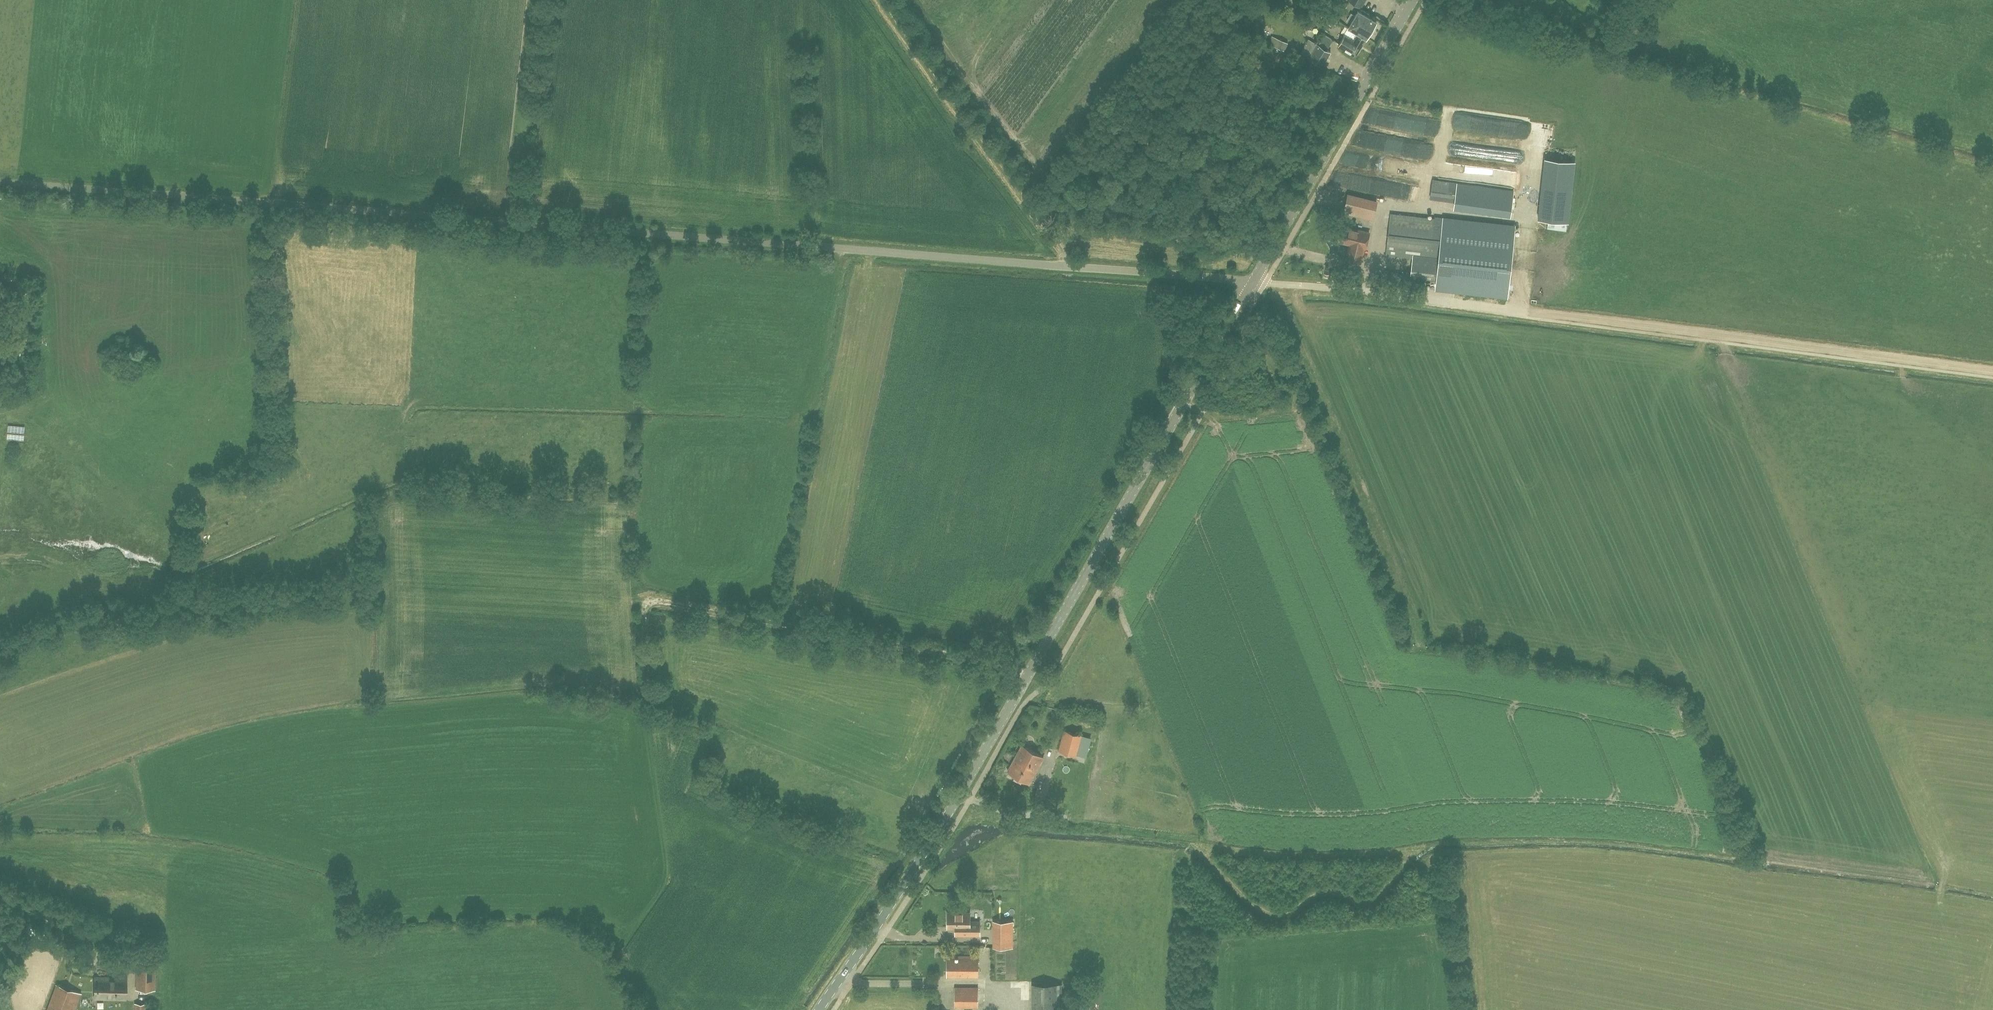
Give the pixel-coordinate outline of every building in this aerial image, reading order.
[(1348,27),(1366,38),(1376,22),(1359,11),(1355,16),(1352,14),(1347,20),(1351,23),(1348,27)] [(1366,38),(1348,27),(1344,35),(1338,45),(1355,56),(1366,38)] [(1306,48),(1311,39),(1303,34),(1297,43),(1306,48)] [(1330,52),(1317,44),(1308,59),(1321,67),(1330,52)] [(1425,140),(1420,143),(1429,158),(1434,155),(1425,140)] [(1496,195),(1496,194),(1461,191),(1461,199),(1471,200),(1470,205),(1477,205),(1476,214),(1501,216),(1503,195),(1496,195)] [(1349,195),(1344,211),(1373,218),(1377,202),(1349,195)] [(1391,215),(1386,254),(1439,260),(1444,217),(1435,216),(1434,219),(1391,215)] [(1369,232),(1341,225),(1337,241),(1346,243),(1346,242),(1350,243),(1346,259),(1360,263),(1364,247),(1366,248),(1369,232)] [(1407,270),(1406,279),(1436,283),(1438,267),(1412,264),(1411,271),(1407,270)] [(1271,336),(1263,339),(1268,355),(1277,352),(1271,336)] [(1077,756),(1082,735),(1065,730),(1059,751),(1077,756)] [(1022,745),(1015,759),(1007,772),(1029,784),(1044,757),(1022,745)] [(1054,753),(1050,771),(1081,778),(1085,760),(1054,753)] [(970,913),(948,912),(948,927),(955,927),(955,934),(980,935),(980,922),(970,922),(970,913)] [(996,946),(1014,946),(1014,922),(1002,922),(996,921),(996,922),(996,932),(996,946)] [(978,976),(978,956),(948,956),(947,976),(978,976)] [(154,989),(154,962),(138,962),(138,989),(154,989)] [(126,999),(126,977),(113,977),(113,980),(96,980),(96,999),(126,999)] [(1032,1009),(1062,1009),(1062,984),(1032,984),(1032,1009)] [(77,992),(57,985),(47,1009),(56,1009),(57,1008),(61,1009),(71,1009),(77,992)] [(978,1008),(978,987),(955,987),(955,1007),(978,1008)]
